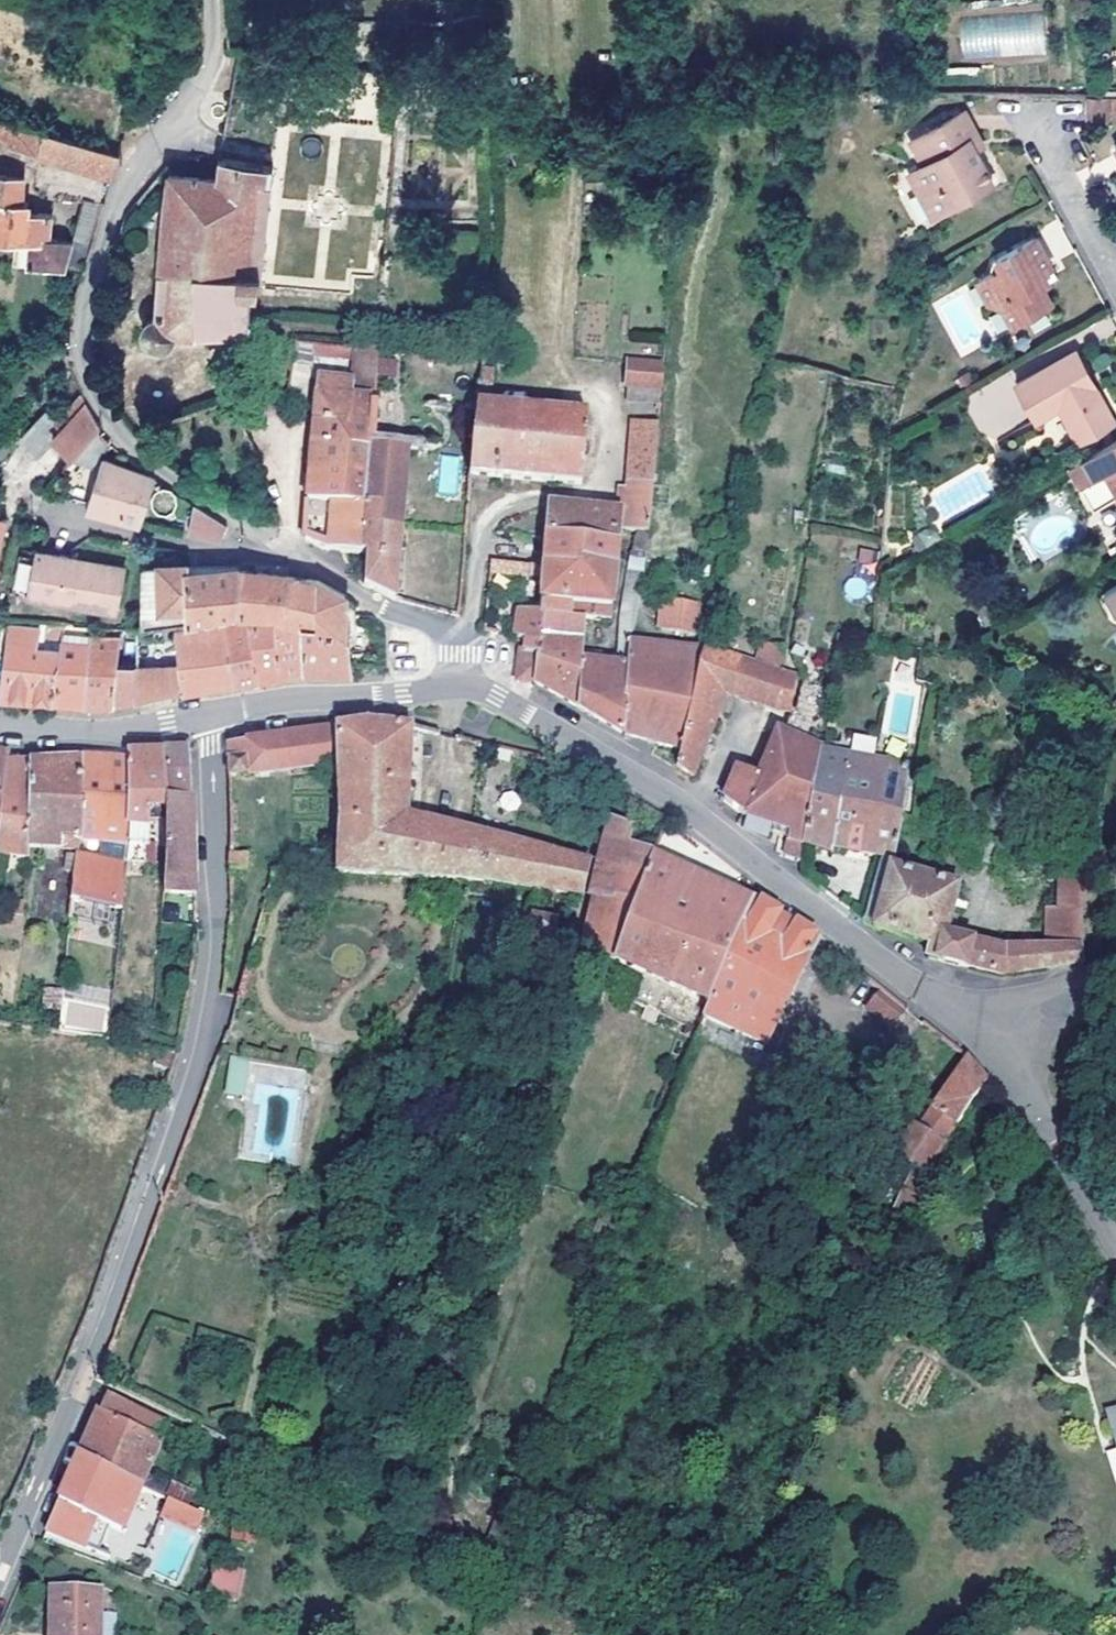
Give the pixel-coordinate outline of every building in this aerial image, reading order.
[(961,60),(1046,54),(1043,11),(958,17),(961,60)] [(1112,112),(1112,94),(1089,94),(1088,118),(1112,118),(1112,112)] [(922,163),(908,170),(932,215),(993,183),(976,150),(969,138),(977,134),(964,110),(909,140),(922,163)] [(0,117),(0,140),(111,177),(119,154),(0,117)] [(983,146),(977,134),(969,138),(976,150),(983,146)] [(221,159),(216,176),(170,173),(156,314),(153,315),(150,316),(147,318),(145,321),(144,324),(143,327),(143,331),(143,333),(145,335),(145,337),(147,339),(150,342),(153,343),(157,344),(162,344),(165,343),(167,341),(169,340),(171,338),(172,334),(173,330),(249,328),(248,291),(258,291),(270,168),(221,159)] [(15,239),(30,240),(29,266),(83,271),(90,247),(71,244),(48,240),(52,217),(30,214),(31,204),(21,203),(25,178),(0,176),(0,238),(15,239)] [(695,202),(694,185),(684,186),(685,202),(695,202)] [(90,247),(103,204),(82,200),(71,244),(90,247)] [(994,273),(978,281),(990,304),(1003,305),(1013,324),(1051,302),(1043,288),(1057,279),(1035,238),(993,261),(991,269),(994,273)] [(15,239),(13,264),(29,266),(30,240),(15,239)] [(295,346),(286,409),(307,410),(318,347),(295,346)] [(318,382),(314,427),(376,433),(379,398),(376,398),(379,352),(356,351),(352,384),(318,382)] [(1075,352),(1016,385),(1036,420),(1059,407),(1078,441),(1113,422),(1075,352)] [(663,388),(665,365),(629,364),(628,387),(663,388)] [(483,371),(480,407),(491,408),(494,371),(483,371)] [(661,402),(663,388),(628,387),(628,399),(661,402)] [(63,427),(87,403),(81,393),(56,420),(63,427)] [(98,428),(101,424),(87,403),(63,427),(52,438),(54,440),(72,457),(98,428)] [(480,407),(476,406),(471,478),(582,484),(587,415),(491,408),(480,407)] [(47,410),(22,438),(39,455),(54,440),(52,438),(63,427),(56,420),(47,410)] [(621,532),(649,534),(651,533),(660,425),(632,423),(629,488),(621,489),(619,513),(551,509),(548,538),(620,544),(621,532)] [(312,449),(374,457),(375,441),(376,433),(314,427),(312,449)] [(108,439),(98,428),(72,457),(74,459),(91,460),(108,439)] [(74,459),(72,457),(64,467),(96,477),(102,457),(108,439),(91,460),(74,459)] [(1115,466),(1115,440),(1069,466),(1092,510),(1115,497),(1115,493),(1105,472),(1115,466)] [(372,481),(369,511),(368,526),(401,529),(409,444),(375,441),(374,457),(372,481)] [(312,449),(310,473),(372,481),(374,457),(312,449)] [(459,496),(464,457),(441,454),(436,493),(459,496)] [(141,521),(155,475),(102,457),(96,477),(87,506),(141,521)] [(1105,472),(1115,493),(1115,466),(1105,472)] [(308,504),(369,511),(372,481),(310,473),(308,504)] [(189,533),(220,540),(226,525),(194,504),(189,533)] [(368,526),(369,511),(308,504),(305,541),(325,553),(341,555),(367,557),(365,585),(395,602),(401,529),(368,526)] [(617,578),(620,544),(548,538),(545,570),(617,578)] [(34,552),(28,597),(116,610),(122,566),(34,552)] [(169,563),(141,563),(141,573),(187,571),(188,563),(169,563)] [(545,570),(491,564),(486,614),(504,615),(507,580),(544,581),(545,570)] [(141,573),(139,627),(232,613),(241,613),(240,567),(187,571),(141,573)] [(241,613),(260,613),(272,613),(281,619),(289,623),(287,573),(250,569),(240,567),(241,613)] [(613,622),(617,578),(545,570),(544,581),(540,614),(520,613),(517,639),(526,640),(542,643),(544,617),(585,620),(613,622)] [(302,632),(304,671),(351,674),(348,640),(345,640),(345,594),(316,578),(287,573),(289,623),(302,632)] [(636,624),(642,585),(643,577),(623,576),(620,623),(636,624)] [(846,599),(867,597),(865,579),(844,580),(846,599)] [(1104,592),(1115,613),(1115,586),(1104,592)] [(704,603),(664,600),(660,628),(700,632),(704,603)] [(566,702),(588,715),(591,661),(582,661),(585,620),(544,617),(542,643),(526,640),(525,647),(538,653),(535,684),(566,702)] [(281,619),(261,618),(266,678),(288,674),(304,671),(302,632),(289,623),(281,619)] [(137,668),(135,703),(174,695),(255,680),(266,678),(261,623),(233,622),(178,630),(183,669),(137,668)] [(62,632),(10,628),(6,661),(0,660),(0,698),(53,703),(55,669),(59,660),(62,632)] [(55,669),(53,703),(68,705),(86,707),(93,635),(62,632),(59,660),(55,669)] [(93,635),(86,707),(101,709),(108,708),(135,703),(137,668),(118,667),(121,637),(93,635)] [(625,736),(631,644),(619,643),(618,663),(591,661),(588,715),(608,726),(625,736)] [(681,751),(703,648),(631,644),(625,736),(650,742),(681,751)] [(763,645),(757,666),(780,672),(784,649),(763,645)] [(745,662),(708,647),(704,646),(703,648),(681,751),(678,767),(695,779),(728,694),(736,697),(745,662)] [(538,653),(525,647),(519,647),(516,682),(535,684),(538,653)] [(745,662),(736,697),(764,707),(775,711),(788,713),(796,679),(796,677),(787,674),(780,672),(757,666),(745,662)] [(338,764),(339,877),(473,884),(539,894),(536,908),(551,911),(554,896),(582,899),(590,862),(407,819),(411,729),(365,724),(229,744),(229,779),(338,764)] [(723,802),(743,817),(775,826),(802,741),(778,730),(759,776),(737,767),(723,802)] [(854,733),(852,747),(874,751),(876,737),(854,733)] [(821,752),(822,749),(802,741),(775,826),(793,831),(788,850),(786,859),(799,863),(802,844),(821,752)] [(167,818),(165,897),(196,894),(192,815),(188,747),(178,748),(166,749),(167,818)] [(129,752),(129,760),(130,844),(127,863),(127,865),(143,865),(145,830),(151,829),(152,818),(167,818),(166,749),(143,751),(129,752)] [(882,858),(893,860),(895,860),(901,824),(910,767),(821,752),(802,844),(832,855),(834,852),(882,858)] [(30,763),(27,848),(81,850),(82,841),(83,759),(51,762),(30,763)] [(83,759),(82,841),(130,844),(129,760),(99,759),(83,759)] [(5,765),(0,816),(0,857),(26,859),(27,848),(30,763),(17,764),(5,765)] [(633,913),(652,859),(654,857),(629,847),(635,832),(611,822),(589,898),(595,900),(633,913)] [(77,855),(71,902),(122,911),(127,865),(127,863),(82,855),(77,855)] [(249,855),(230,855),(230,871),(248,871),(249,855)] [(865,924),(873,931),(890,868),(893,860),(882,858),(865,924)] [(700,880),(652,859),(633,913),(616,965),(711,1006),(752,904),(753,902),(700,880)] [(1081,911),(1087,868),(1060,861),(1059,910),(1048,910),(1047,950),(1010,950),(945,938),(957,886),(890,868),(873,931),(930,948),(928,961),(969,970),(1008,977),(1084,963),(1083,936),(1081,911)] [(595,900),(579,957),(616,965),(633,913),(595,900)] [(711,1006),(705,1021),(768,1048),(820,940),(780,919),(752,904),(711,1006)] [(556,925),(534,921),(529,948),(552,951),(556,925)] [(890,1028),(905,1008),(878,988),(863,1007),(890,1028)] [(226,1092),(240,1094),(246,1059),(232,1056),(226,1092)] [(934,1111),(958,1126),(990,1083),(981,1074),(969,1061),(934,1111)] [(956,1129),(958,1126),(934,1111),(920,1130),(915,1126),(895,1159),(931,1183),(950,1145),(959,1131),(956,1129)] [(913,1219),(930,1186),(914,1177),(898,1210),(913,1219)] [(92,1427),(79,1457),(141,1485),(146,1474),(167,1425),(106,1396),(92,1427)] [(56,1508),(45,1532),(109,1558),(141,1485),(79,1457),(56,1508)] [(152,1490),(189,1504),(194,1492),(171,1482),(170,1483),(146,1474),(141,1485),(152,1490)] [(178,1528),(189,1504),(152,1490),(140,1517),(149,1521),(137,1553),(155,1561),(169,1524),(178,1528)] [(241,1571),(216,1565),(209,1596),(234,1602),(241,1571)] [(97,1590),(49,1591),(49,1624),(59,1623),(59,1634),(98,1634),(97,1590)] [(59,1623),(49,1624),(49,1634),(59,1634),(59,1623)]
